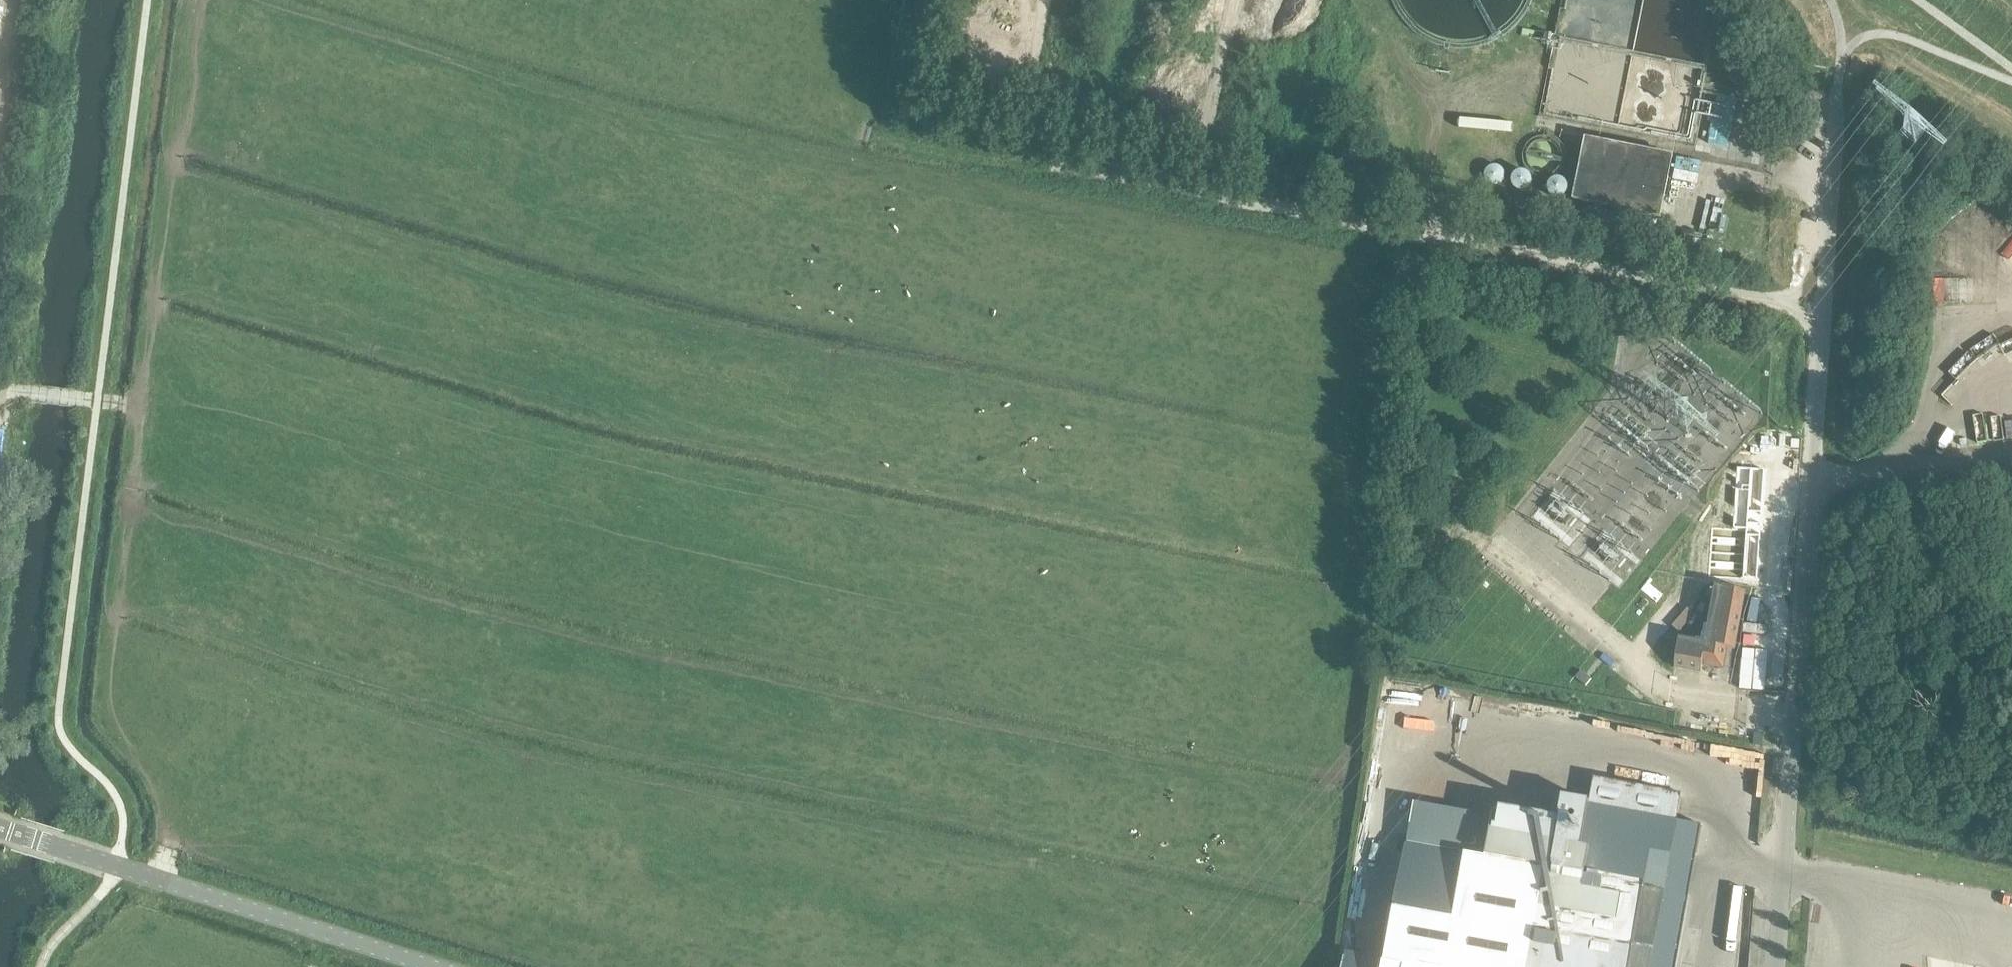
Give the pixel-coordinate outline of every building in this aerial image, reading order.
[(1396,8),(1404,18),(1413,27),(1424,34),(1436,39),(1448,41),(1461,42),(1474,40),(1486,37),(1497,31),(1507,23),(1516,14),(1523,3),(1524,0),(1392,0),(1396,8)] [(1573,200),(1661,217),(1673,156),(1586,138),(1573,200)] [(1530,169),(1537,173),(1545,174),(1553,171),(1559,164),(1561,156),(1559,148),(1554,142),(1546,139),(1538,139),(1531,143),(1526,149),(1524,156),(1526,163),(1530,169)] [(1489,184),(1496,185),(1501,182),(1504,177),(1504,171),(1500,167),(1494,165),(1489,167),(1485,171),(1485,178),(1489,184)] [(1513,184),(1518,190),(1523,191),(1528,189),(1532,185),(1533,180),(1530,175),(1525,171),(1520,172),(1514,177),(1513,184)] [(1549,192),(1554,197),(1561,198),(1566,195),(1568,189),(1567,183),(1563,179),(1558,177),(1552,179),(1548,185),(1549,192)] [(1711,528),(1707,577),(1759,581),(1767,469),(1735,467),(1731,529),(1711,528)] [(1408,845),(1387,961),(1347,954),(1344,966),(1650,966),(1678,818),(1681,795),(1594,778),(1589,802),(1564,797),(1560,819),(1502,809),(1499,827),(1495,827),(1494,831),(1491,830),(1486,859),(1408,845)] [(1486,859),(1491,830),(1494,817),(1416,803),(1408,845),(1486,859)]
